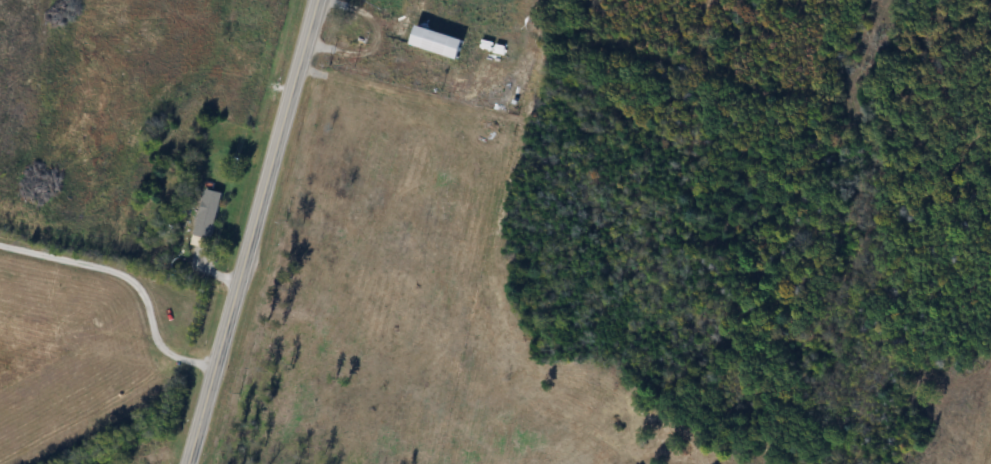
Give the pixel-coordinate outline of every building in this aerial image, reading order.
[(408,71),(431,76),(441,31),(419,26),(408,71)] [(212,201),(202,200),(199,235),(209,236),(212,201)]
